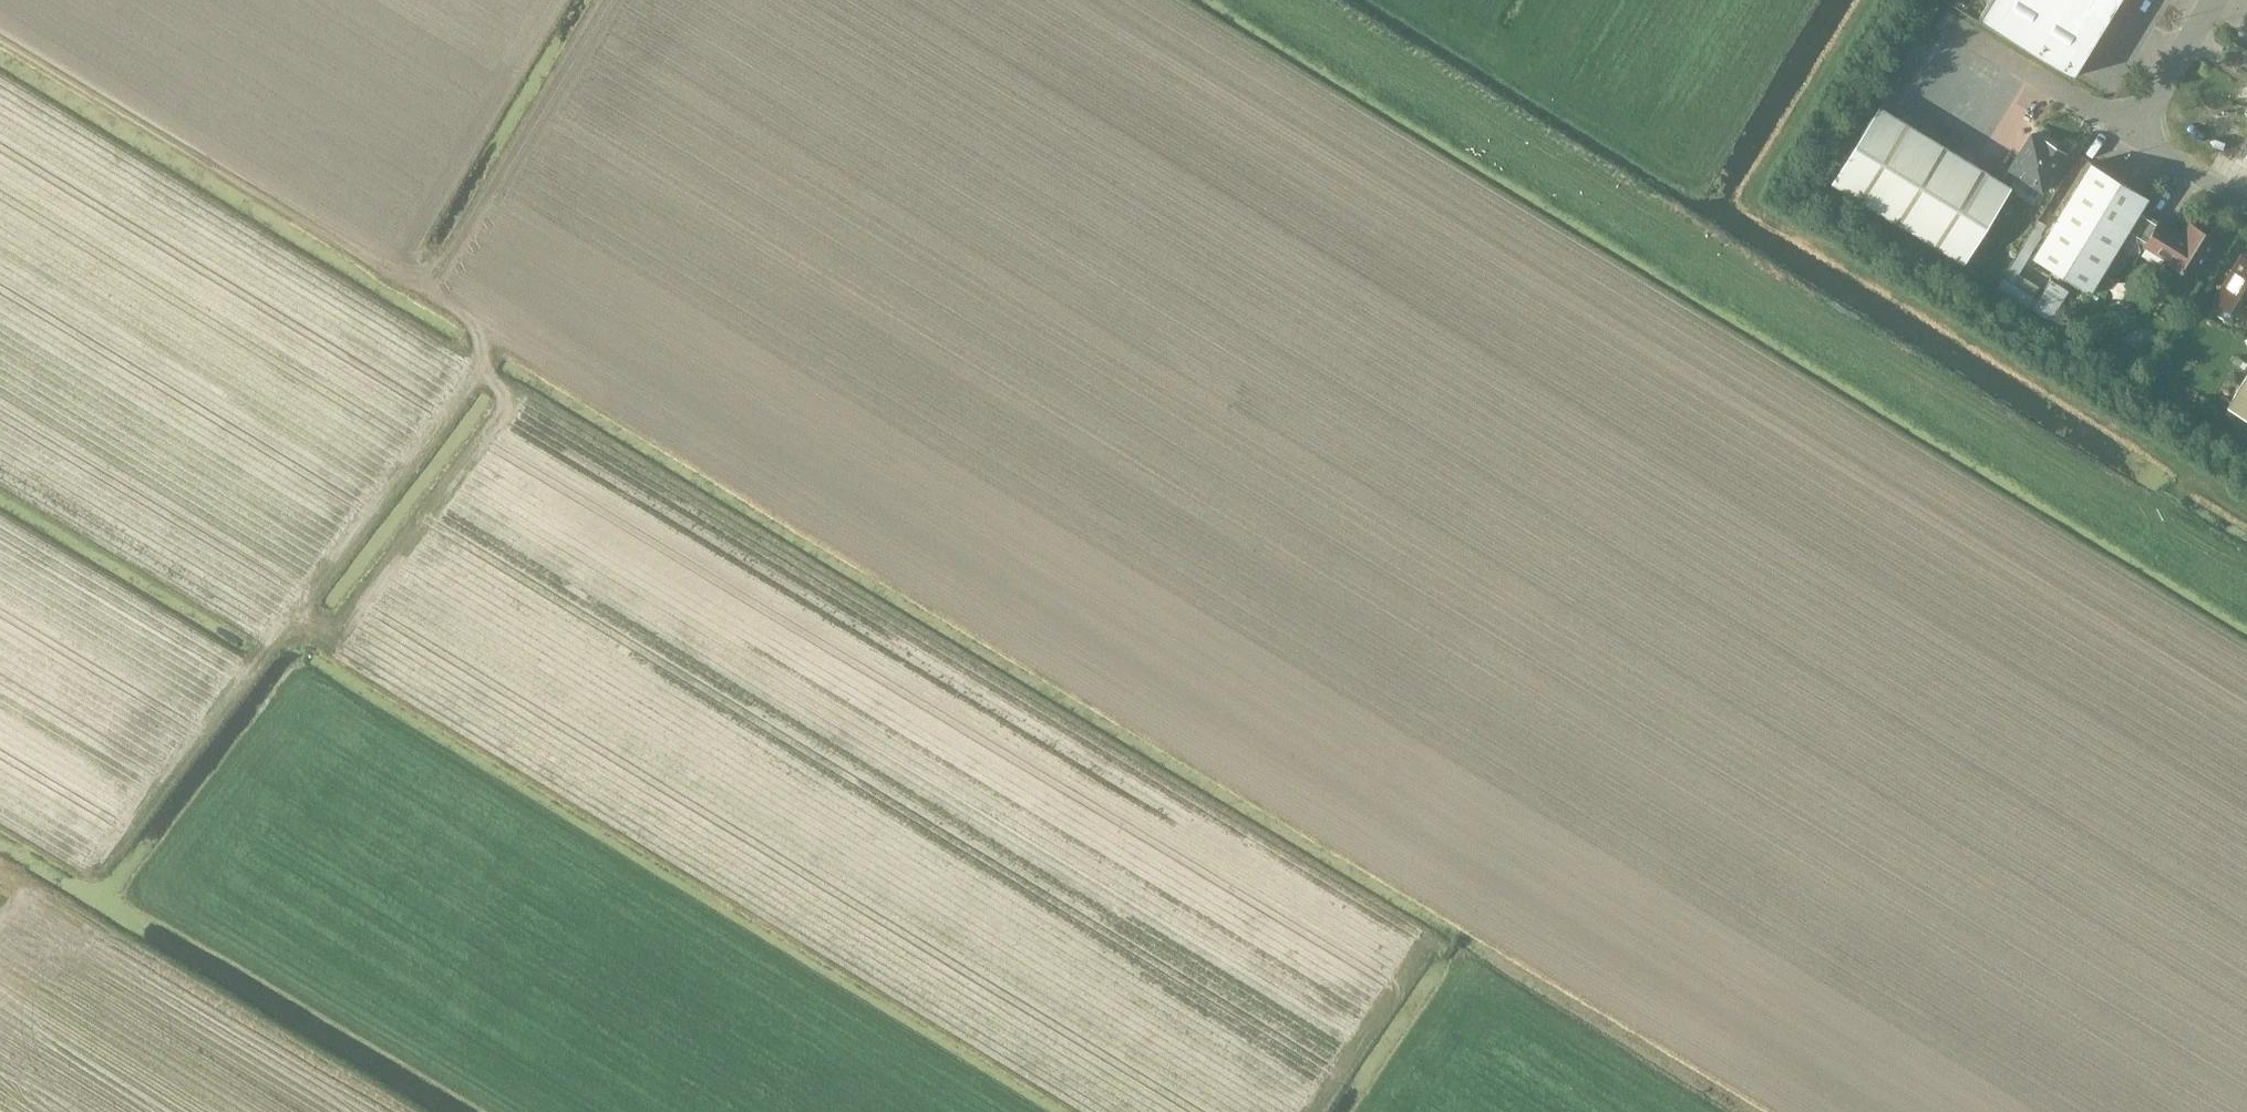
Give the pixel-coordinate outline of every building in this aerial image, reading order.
[(1977,18),(2071,76),(2118,0),(1988,0),(1977,18)] [(1877,105),(1830,181),(1963,262),(1966,257),(2009,186),(2008,186),(2000,181),(1971,163),(1877,105)] [(2029,133),(2000,181),(2008,186),(2015,175),(2040,191),(2064,153),(2043,140),(2042,141),(2029,133)] [(2088,292),(2125,232),(2138,210),(2146,197),(2089,162),(2031,257),(2088,292)] [(2188,223),(2181,234),(2138,210),(2125,232),(2143,243),(2142,245),(2166,259),(2165,260),(2193,278),(2216,240),(2188,223)] [(2209,309),(2227,320),(2232,313),(2243,320),(2244,318),(2246,319),(2246,259),(2239,255),(2213,299),(2215,300),(2209,309)] [(2004,286),(2038,301),(2044,287),(2010,272),(2004,286)] [(2226,406),(2237,413),(2246,419),(2246,371),(2226,406)]
